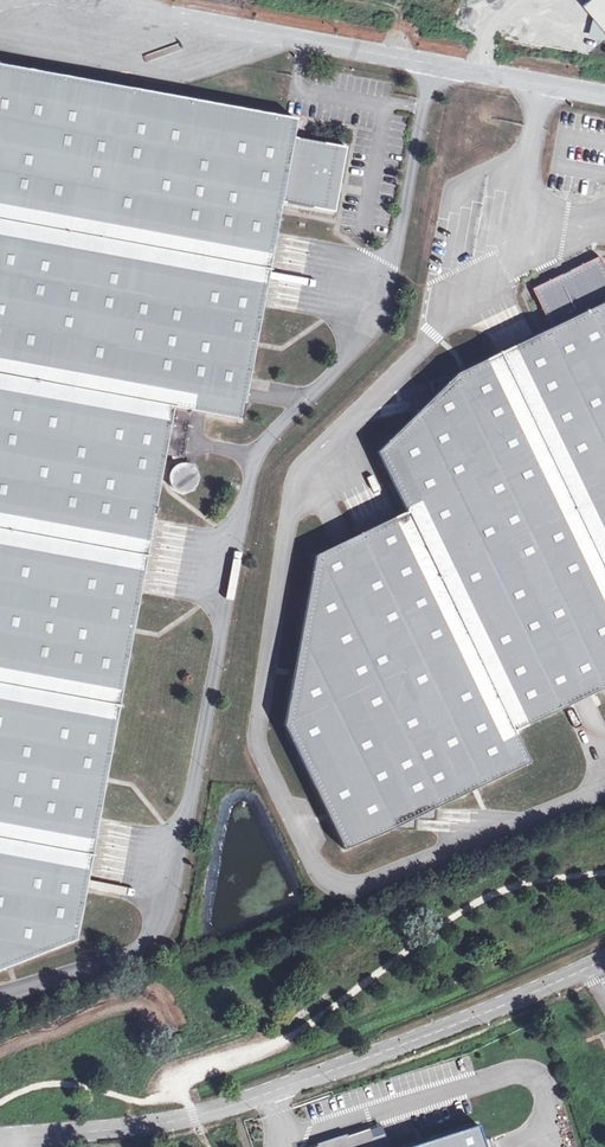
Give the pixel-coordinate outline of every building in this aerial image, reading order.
[(0,65),(0,969),(75,939),(85,884),(87,872),(89,860),(91,847),(93,836),(96,824),(139,585),(142,574),(144,562),(146,551),(148,539),(150,526),(163,455),(171,456),(175,465),(170,470),(168,476),(169,482),(171,486),(175,490),(179,492),(184,492),(189,491),(193,488),(196,483),(197,479),(197,474),(195,469),(191,465),(186,463),(181,463),(179,458),(183,458),(191,411),(240,420),(262,300),(264,288),(267,276),(269,265),(271,252),(273,240),(280,202),(329,211),(332,192),(334,181),(341,146),(292,137),(295,119),(0,65)] [(417,411),(376,451),(405,511),(314,555),(283,725),(343,849),(391,829),(414,830),(415,824),(415,819),(434,821),(435,814),(435,807),(528,762),(513,731),(604,686),(604,269),(599,256),(558,276),(531,289),(550,328),(528,339),(514,345),(503,351),(456,374),(452,377),(430,383),(431,388),(433,393),(414,398),(416,405),(417,411)] [(477,1124),(406,1146),(484,1146),(477,1124)] [(384,1134),(371,1138),(369,1129),(347,1136),(346,1134),(316,1144),(317,1146),(315,1146),(389,1146),(384,1134)]
